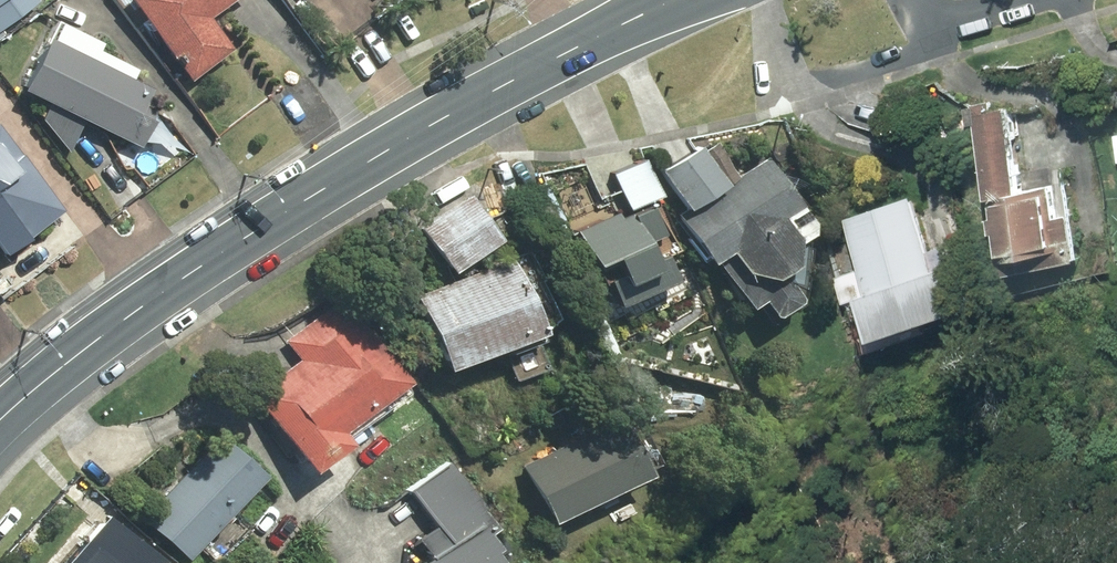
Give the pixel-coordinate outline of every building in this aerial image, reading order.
[(42,1),(42,0),(0,0),(0,30),(42,1)] [(168,45),(190,78),(234,46),(209,14),(227,0),(135,0),(168,45)] [(104,38),(59,16),(25,86),(141,143),(158,110),(146,104),(155,87),(132,76),(136,66),(99,48),(104,38)] [(1071,240),(1057,181),(1031,188),(1009,101),(977,110),(1014,254),(1071,240)] [(0,123),(0,255),(3,260),(67,207),(0,123)] [(808,203),(772,151),(733,178),(704,138),(654,173),(672,199),(726,275),(742,298),(799,258),(806,235),(792,214),(808,203)] [(661,195),(645,158),(617,175),(629,208),(661,195)] [(946,268),(919,195),(861,216),(888,288),(873,293),(887,333),(974,302),(960,263),(946,268)] [(502,237),(478,200),(430,230),(453,267),(502,237)] [(652,204),(579,232),(590,260),(618,252),(628,278),(647,291),(677,278),(652,204)] [(542,328),(514,258),(424,294),(452,365),(542,328)] [(401,383),(353,318),(254,390),(313,470),(353,441),(342,426),(401,383)] [(647,471),(619,414),(527,458),(555,515),(647,471)] [(264,472),(223,434),(147,516),(188,554),(264,472)] [(451,462),(412,487),(451,546),(424,562),(517,562),(451,462)] [(107,511),(66,562),(174,562),(107,511)]
